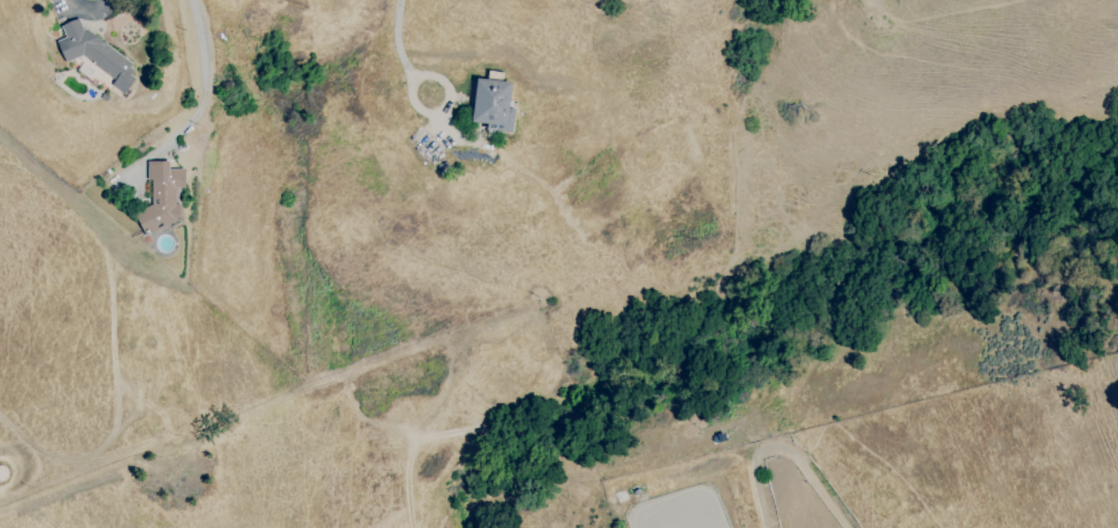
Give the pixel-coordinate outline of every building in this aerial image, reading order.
[(64,63),(81,56),(110,76),(114,87),(125,94),(132,82),(130,75),(133,70),(129,60),(82,29),(78,19),(60,25),(65,38),(56,41),(64,63)] [(471,122),(494,124),(494,131),(512,133),(515,109),(508,108),(512,82),(476,78),(471,122)] [(151,208),(138,208),(138,227),(180,227),(180,204),(175,204),(175,188),(184,188),(184,169),(168,169),(168,161),(147,161),(147,180),(151,180),(151,208)]
